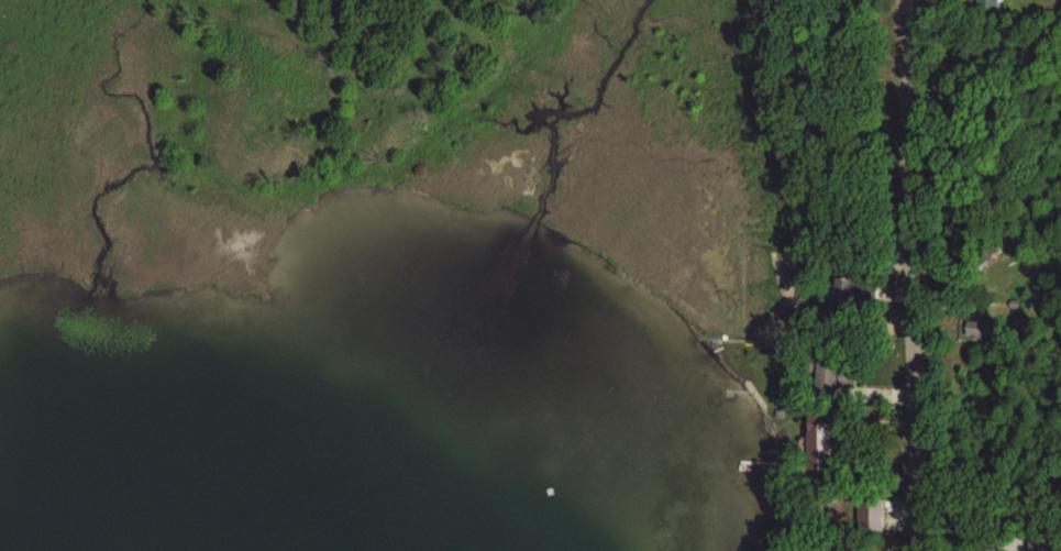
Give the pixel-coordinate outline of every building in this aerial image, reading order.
[(995,8),(995,0),(973,0),(973,8),(995,8)] [(876,281),(834,275),(829,305),(871,311),(876,281)] [(962,337),(988,337),(988,319),(962,319),(962,337)] [(851,388),(852,358),(813,357),(812,387),(851,388)] [(803,465),(828,465),(828,410),(804,410),(803,465)] [(881,498),(855,498),(855,531),(881,531),(881,498)]
